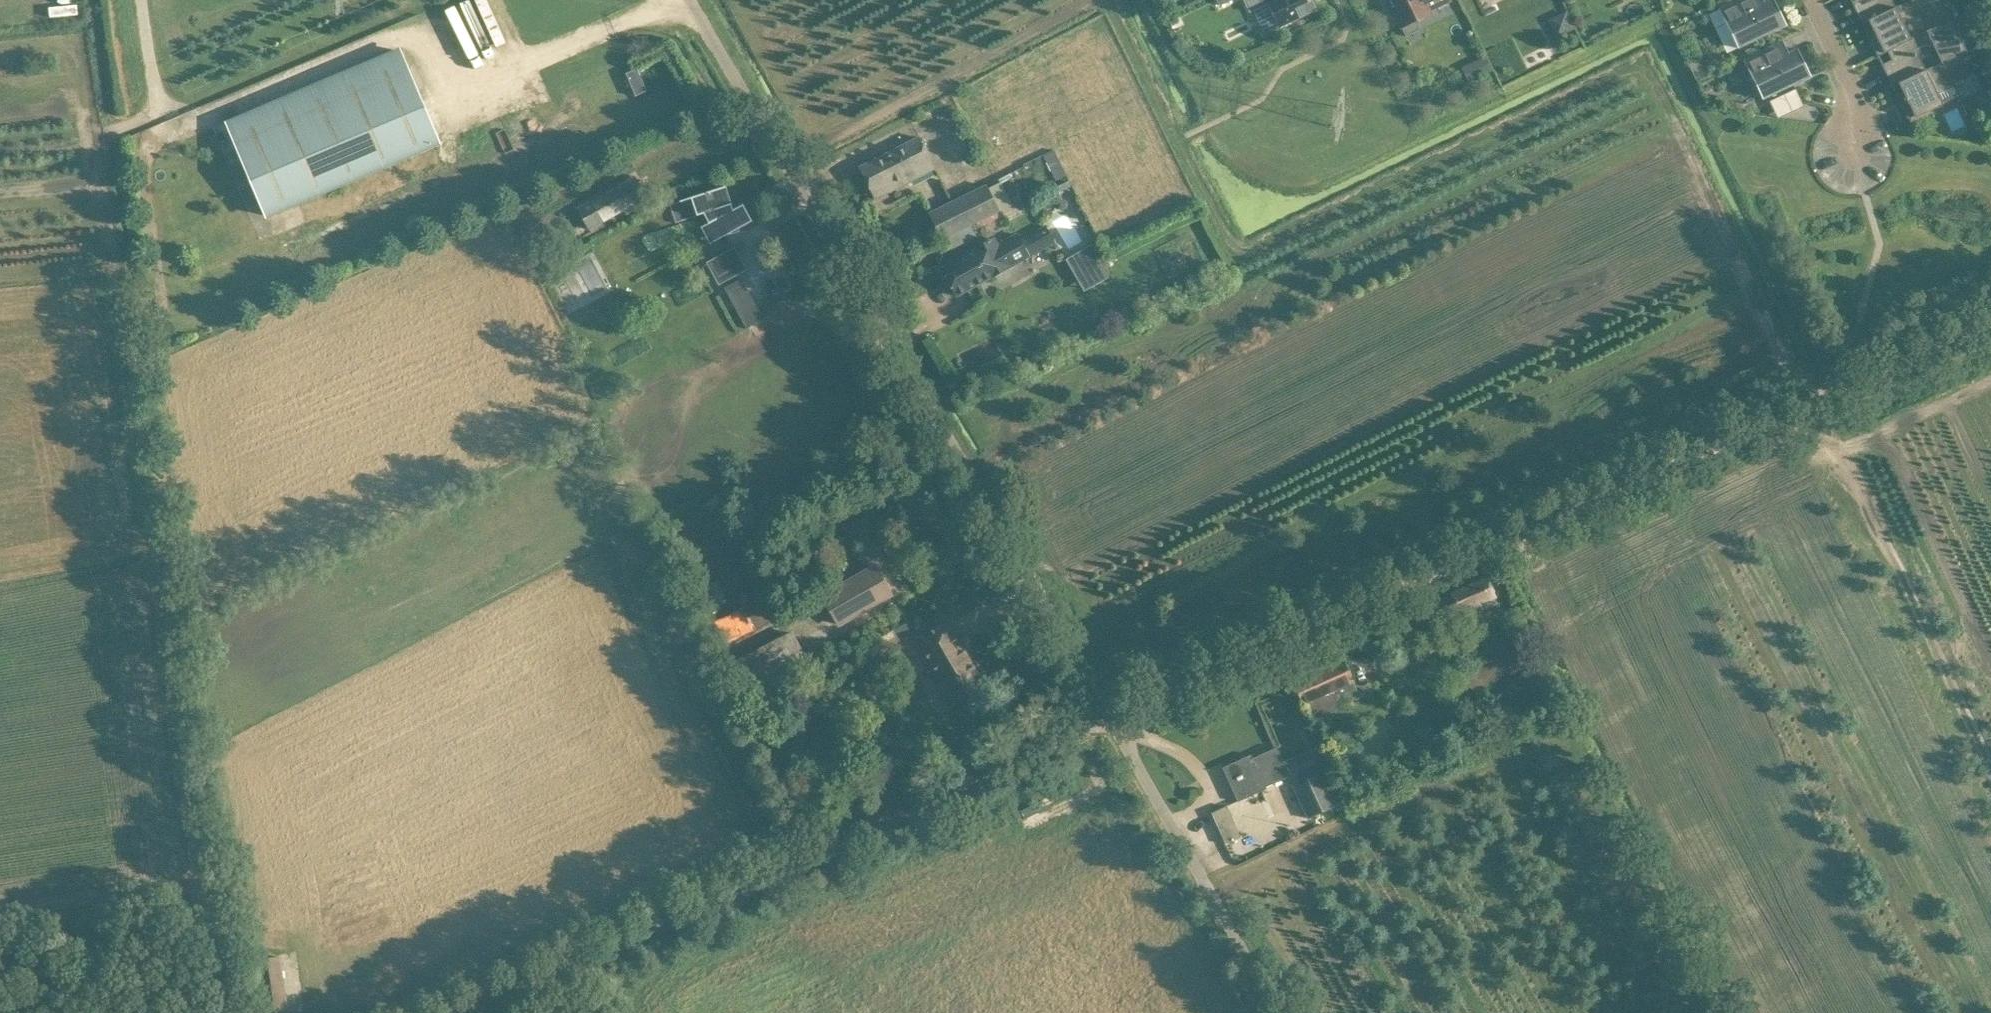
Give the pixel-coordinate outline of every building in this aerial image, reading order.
[(1250,11),(1268,3),(1279,26),(1315,9),(1311,0),(1244,0),(1250,11)] [(1385,2),(1389,10),(1394,12),(1402,28),(1431,13),(1430,10),(1450,1),(1450,0),(1386,0),(1385,2)] [(1786,25),(1774,0),(1769,0),(1764,2),(1763,0),(1737,0),(1719,9),(1738,48),(1786,25)] [(1854,6),(1862,24),(1873,19),(1913,0),(1864,0),(1864,1),(1854,6)] [(1869,37),(1878,55),(1888,50),(1946,23),(1946,22),(1935,0),(1913,0),(1873,19),(1873,20),(1879,32),(1869,37)] [(1566,12),(1549,20),(1557,38),(1575,29),(1566,12)] [(1894,63),(1884,68),(1893,87),(1903,82),(1961,54),(1967,51),(1954,24),(1952,20),(1946,23),(1888,50),(1888,51),(1894,63)] [(1811,76),(1798,49),(1789,53),(1783,41),(1744,60),(1763,99),(1811,76)] [(437,146),(397,50),(395,51),(405,73),(241,142),(231,120),(230,120),(271,217),(437,146)] [(1967,51),(1903,82),(1909,95),(1899,100),(1908,119),(1942,103),(1938,94),(1953,86),(1967,114),(1990,103),(1990,101),(1982,82),(1976,85),(1963,58),(1969,55),(1967,51)] [(638,68),(626,73),(636,96),(647,91),(638,68)] [(1796,87),(1770,100),(1779,118),(1804,106),(1796,87)] [(908,174),(932,162),(919,137),(859,167),(872,192),(887,185),(891,191),(912,180),(908,174)] [(1067,177),(1055,152),(1044,157),(1056,182),(1067,177)] [(590,230),(646,197),(634,176),(578,208),(590,230)] [(701,227),(710,244),(727,235),(727,236),(740,231),(739,229),(753,221),(743,204),(734,210),(726,186),(670,205),(676,223),(704,214),(709,223),(701,227)] [(987,186),(929,215),(942,240),(943,242),(947,249),(966,240),(961,231),(974,224),(980,221),(999,211),(999,210),(987,188),(987,186)] [(1029,212),(1023,199),(1000,212),(1007,225),(1029,212)] [(957,296),(990,278),(991,278),(1055,242),(1046,227),(1021,241),(1017,235),(997,246),(994,239),(990,241),(989,239),(987,240),(988,243),(975,250),(942,269),(957,296)] [(1089,246),(1079,252),(1089,269),(1102,262),(1092,244),(1089,246)] [(707,263),(719,285),(747,270),(735,247),(707,263)] [(726,285),(729,291),(748,326),(765,317),(743,277),(743,276),(726,285)] [(839,624),(891,594),(875,566),(823,596),(839,624)] [(1419,611),(1424,622),(1428,630),(1462,615),(1486,651),(1461,678),(1483,697),(1533,642),(1515,626),(1510,629),(1495,596),(1487,578),(1451,594),(1452,596),(1419,611)] [(947,622),(917,639),(954,702),(983,685),(947,622)] [(1345,701),(1339,688),(1353,682),(1343,660),(1295,682),(1311,717),(1345,701)] [(1347,807),(1319,745),(1293,757),(1296,766),(1314,758),(1322,774),(1295,787),(1309,817),(1336,805),(1338,811),(1347,807)] [(1290,776),(1285,766),(1277,747),(1248,761),(1246,757),(1223,768),(1238,801),(1267,788),(1266,787),(1290,776)] [(1227,806),(1212,813),(1226,844),(1241,837),(1227,806)] [(256,960),(264,1012),(288,1012),(279,957),(256,960)]
